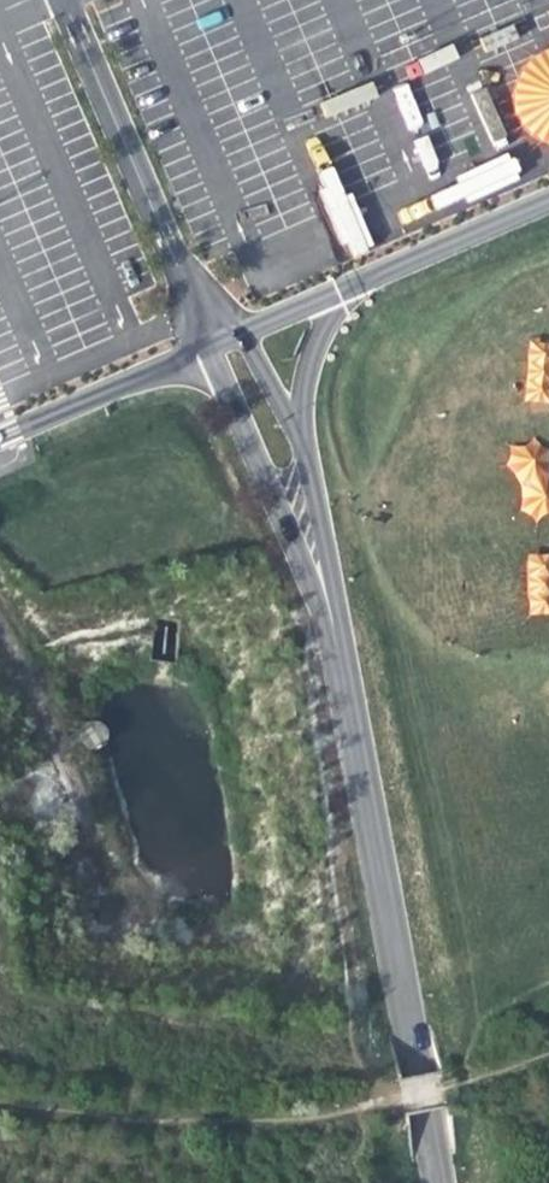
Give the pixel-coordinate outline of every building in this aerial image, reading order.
[(526,338),(525,403),(548,404),(548,338),(526,338)] [(517,517),(548,515),(548,442),(512,444),(517,517)] [(527,553),(527,615),(548,615),(548,553),(527,553)]
